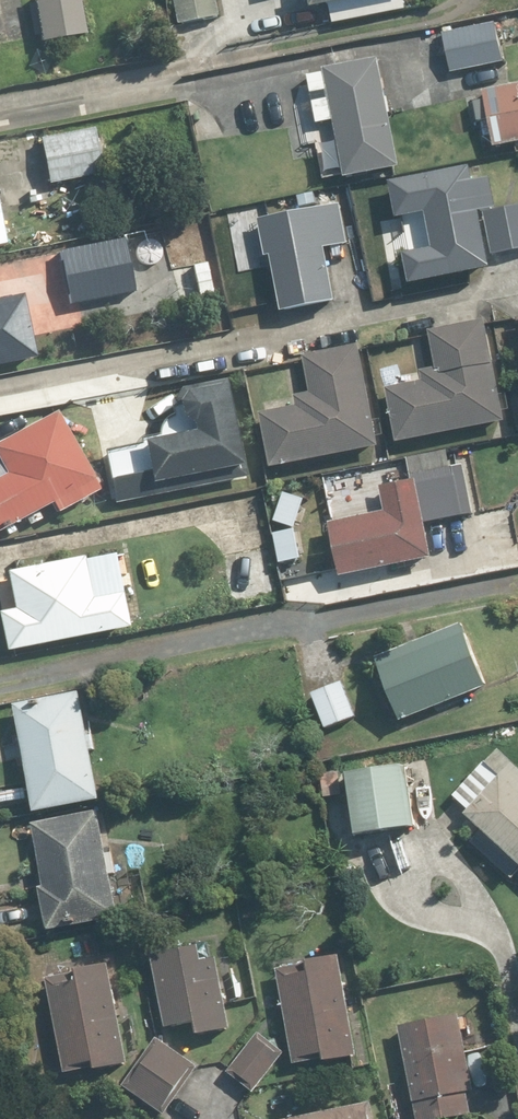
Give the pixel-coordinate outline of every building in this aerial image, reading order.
[(45,40),(88,35),(85,0),(41,0),(45,40)] [(183,22),(224,14),(221,0),(179,0),(183,22)] [(382,56),(312,70),(323,123),(341,120),(352,175),(404,165),(382,56)] [(488,91),(494,147),(517,145),(517,88),(488,91)] [(100,129),(43,137),(49,182),(106,174),(100,129)] [(383,221),(391,261),(412,257),(417,281),(496,265),(494,255),(517,250),(517,205),(501,208),(494,175),(478,178),(475,166),(396,182),(404,217),(383,221)] [(351,240),(342,189),(303,197),(306,210),(265,217),(283,310),(342,298),(332,243),(351,240)] [(2,198),(0,198),(0,243),(9,241),(2,198)] [(126,239),(64,253),(76,303),(138,289),(126,239)] [(211,261),(195,264),(202,303),(218,301),(211,261)] [(0,294),(0,365),(38,359),(26,290),(0,294)] [(441,366),(427,368),(429,379),(393,386),(403,441),(509,421),(490,317),(434,328),(441,366)] [(304,403),(264,412),(277,469),(385,445),(362,343),(309,355),(317,391),(302,394),(304,403)] [(249,462),(232,377),(178,388),(187,433),(109,449),(120,502),(162,494),(159,481),(249,462)] [(62,410),(0,444),(0,450),(12,473),(0,480),(0,532),(58,501),(63,511),(105,489),(62,410)] [(477,513),(468,465),(453,468),(450,449),(410,457),(415,481),(387,487),(392,513),(339,523),(349,573),(437,556),(431,522),(477,513)] [(272,537),(227,546),(238,603),(283,595),(272,537)] [(87,555),(11,570),(19,608),(3,611),(11,650),(134,626),(120,555),(88,561),(87,555)] [(466,623),(381,657),(406,721),(491,688),(466,623)] [(346,680),(316,693),(331,727),(361,714),(346,680)] [(88,692),(22,704),(41,811),(107,800),(88,692)] [(501,750),(459,796),(472,808),(468,812),(517,857),(517,766),(501,750)] [(412,761),(356,769),(366,832),(422,824),(412,761)] [(50,884),(46,885),(54,928),(122,916),(104,810),(39,821),(50,884)] [(199,1035),(238,1027),(223,956),(214,957),(211,941),(156,953),(172,1025),(196,1020),(199,1035)] [(350,959),(285,969),(299,1064),(364,1054),(350,959)] [(134,1063),(114,961),(51,973),(71,1075),(134,1063)] [(421,1118),(442,1118),(477,1113),(462,1020),(406,1029),(421,1118)] [(289,1053),(263,1033),(232,1073),(258,1093),(289,1053)] [(162,1037),(125,1097),(159,1118),(169,1118),(204,1063),(162,1037)] [(302,1118),(387,1118),(383,1102),(302,1118)]
